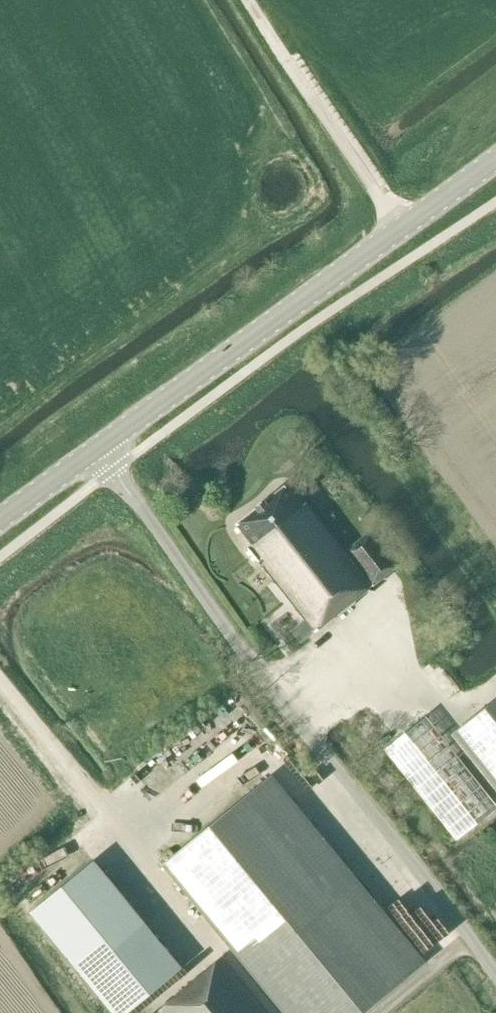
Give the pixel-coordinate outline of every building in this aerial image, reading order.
[(315,631),(401,563),(373,529),(345,551),(306,502),(302,505),(286,485),(236,524),(252,544),(247,548),(258,561),(258,560),(305,620),(292,630),(301,642),(315,631)] [(456,736),(495,786),(495,704),(456,736)] [(456,839),(495,808),(495,805),(425,717),(384,749),(456,839)] [(283,1012),(363,1012),(425,962),(272,775),(162,865),(283,1012)] [(93,860),(30,912),(82,975),(145,923),(93,860)] [(401,912),(431,950),(460,926),(429,889),(401,912)] [(163,1012),(264,1012),(220,959),(160,1009),(163,1012)]
